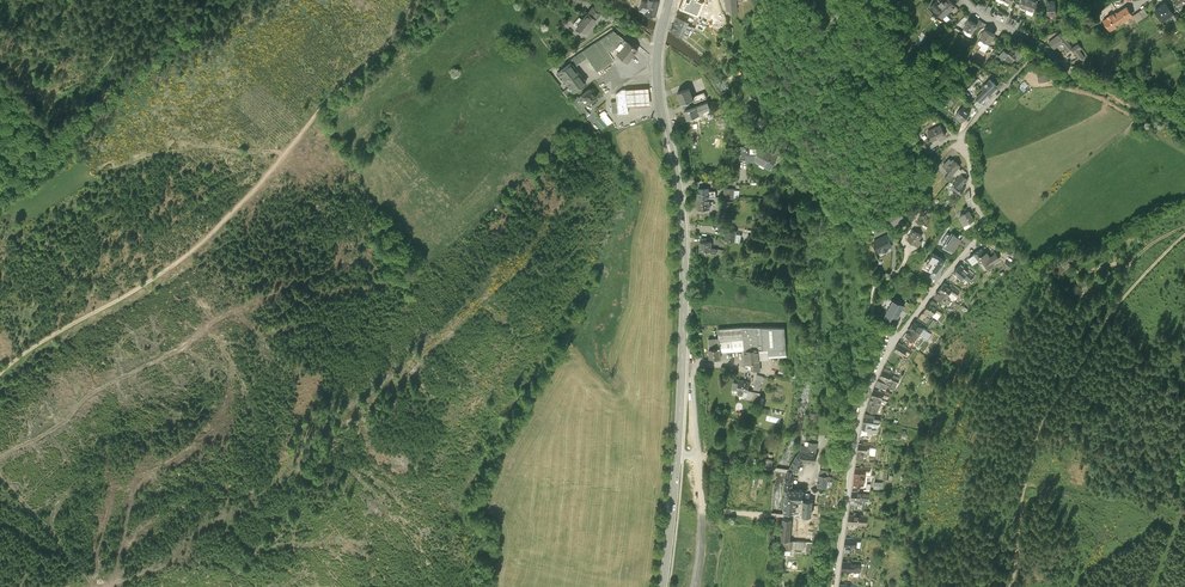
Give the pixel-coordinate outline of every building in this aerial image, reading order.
[(583,8),(588,0),(570,0),(583,8)] [(659,0),(648,0),(648,2),(642,0),(639,10),(644,11),(644,14),(650,15),(651,14),(655,15),(659,0)] [(680,8),(697,15),(703,2),(699,0),(683,0),(680,8)] [(729,9),(736,9),(736,1),(735,0),(725,0),(725,5),(726,5),(726,10),(729,9)] [(1019,10),(1026,13),(1030,3),(1023,0),(1019,10)] [(1184,6),(1184,0),(1175,0),(1181,9),(1181,8),(1180,7),(1184,4),(1184,6)] [(943,22),(950,16),(955,11),(947,3),(941,8),(937,4),(929,11),(941,23),(942,21),(943,22)] [(1026,13),(1033,15),(1037,5),(1030,3),(1026,13)] [(1048,5),(1046,5),(1047,18),(1056,18),(1055,5),(1050,5),(1049,4),(1048,5)] [(1165,6),(1155,13),(1162,24),(1173,17),(1165,6)] [(593,7),(583,20),(592,26),(602,14),(593,7)] [(1127,9),(1117,15),(1122,24),(1133,17),(1127,9)] [(1133,18),(1137,24),(1148,17),(1144,10),(1133,18)] [(958,15),(955,11),(950,16),(953,20),(958,15)] [(1123,25),(1122,24),(1117,15),(1116,14),(1112,17),(1111,16),(1108,19),(1109,20),(1104,23),(1110,33),(1123,25)] [(677,16),(674,23),(689,30),(690,31),(692,28),(686,25),(688,20),(677,16)] [(585,35),(592,26),(583,20),(582,21),(580,19),(574,26),(585,35)] [(694,28),(702,34),(707,27),(699,21),(694,28)] [(688,36),(690,31),(689,30),(674,23),(671,31),(681,37),(683,33),(688,36)] [(970,40),(976,28),(968,24),(962,36),(970,40)] [(617,29),(569,63),(571,65),(574,69),(588,60),(597,73),(615,61),(614,59),(617,55),(627,42),(622,38),(625,35),(617,29)] [(989,48),(994,38),(984,33),(979,43),(989,48)] [(1069,54),(1072,51),(1072,50),(1072,49),(1060,35),(1049,45),(1054,51),(1062,45),(1069,54)] [(637,50),(627,42),(617,55),(627,63),(637,50)] [(1079,46),(1072,50),(1072,51),(1075,55),(1079,52),(1082,50),(1079,46)] [(1012,53),(1008,57),(1003,53),(999,58),(993,53),(991,56),(1001,64),(1003,62),(1010,67),(1015,62),(1017,63),(1020,60),(1023,57),(1017,52),(1014,55),(1012,53)] [(1079,52),(1075,55),(1080,62),(1085,59),(1079,52)] [(574,69),(571,65),(559,74),(574,94),(586,84),(585,84),(585,82),(584,81),(583,81),(574,69)] [(1047,84),(1045,76),(1037,79),(1040,86),(1047,84)] [(988,94),(989,94),(997,86),(989,79),(982,87),(983,89),(988,94)] [(690,88),(677,93),(681,105),(682,104),(688,102),(694,100),(693,97),(690,88)] [(642,89),(627,90),(628,108),(643,107),(651,106),(649,89),(642,89)] [(988,94),(983,89),(976,96),(979,99),(981,101),(988,94)] [(596,102),(598,99),(595,95),(595,94),(595,93),(595,92),(594,91),(593,91),(592,91),(591,90),(581,97),(585,103),(586,102),(590,106),(596,102)] [(617,117),(629,116),(628,108),(627,90),(622,91),(616,96),(617,104),(611,105),(612,116),(617,115),(617,117)] [(704,93),(693,97),(694,100),(695,102),(706,98),(704,93)] [(981,101),(979,99),(974,104),(979,109),(984,104),(981,101)] [(688,102),(682,104),(685,111),(691,109),(688,102)] [(685,111),(684,111),(687,120),(704,114),(704,112),(710,109),(708,103),(691,109),(685,111)] [(964,118),(970,111),(963,105),(957,112),(964,118)] [(964,118),(957,112),(954,116),(961,122),(964,118)] [(613,125),(604,114),(599,118),(601,120),(595,125),(602,134),(613,125)] [(938,135),(946,131),(941,121),(928,127),(932,136),(937,134),(938,135)] [(755,162),(771,171),(779,157),(759,146),(746,146),(740,147),(741,160),(747,160),(747,162),(755,162)] [(950,170),(953,172),(959,166),(960,164),(953,158),(951,160),(948,158),(943,163),(950,170)] [(950,181),(962,168),(959,166),(953,172),(950,170),(945,176),(950,181)] [(957,197),(965,187),(962,185),(962,184),(962,183),(963,181),(964,182),(968,178),(966,176),(961,174),(956,179),(957,181),(951,188),(954,190),(952,193),(957,197)] [(725,188),(724,198),(734,198),(734,189),(725,188)] [(709,189),(697,190),(698,199),(709,198),(716,198),(716,197),(716,191),(709,192),(709,189)] [(709,198),(698,199),(698,210),(710,209),(709,198)] [(973,221),(969,211),(960,216),(965,225),(973,221)] [(908,235),(916,241),(920,237),(922,234),(913,227),(911,230),(912,231),(908,235)] [(726,230),(725,241),(741,243),(742,235),(737,234),(737,231),(726,230)] [(874,238),(879,249),(880,249),(879,247),(883,246),(884,248),(888,246),(888,245),(892,244),(887,232),(874,238)] [(943,245),(952,251),(961,239),(952,232),(951,234),(948,232),(941,241),(944,243),(943,245)] [(711,242),(699,242),(700,252),(706,252),(711,251),(711,248),(711,242)] [(974,254),(974,255),(977,261),(979,264),(983,262),(987,270),(1000,262),(996,255),(990,259),(986,253),(985,254),(982,249),(974,254)] [(945,259),(933,252),(927,262),(930,264),(929,266),(933,269),(934,267),(937,269),(942,262),(943,263),(945,259)] [(973,263),(977,261),(974,255),(969,258),(973,263)] [(954,271),(961,278),(965,275),(970,280),(969,281),(971,282),(977,276),(976,274),(974,275),(967,267),(965,268),(961,264),(954,271)] [(958,278),(952,273),(949,277),(954,281),(958,278)] [(945,281),(939,288),(948,294),(951,290),(957,295),(960,291),(952,284),(951,285),(945,281)] [(951,297),(948,294),(939,288),(935,293),(947,302),(951,297)] [(905,302),(894,297),(886,312),(892,315),(893,313),(898,315),(902,307),(905,302)] [(907,298),(905,302),(902,307),(910,311),(914,303),(907,298)] [(936,303),(931,299),(925,306),(933,312),(936,308),(941,311),(943,308),(937,302),(936,303)] [(921,322),(916,318),(910,325),(911,325),(907,330),(915,336),(922,328),(926,331),(929,327),(922,322),(921,322)] [(708,339),(709,359),(721,358),(721,353),(744,352),(745,367),(761,371),(761,361),(769,360),(769,359),(797,356),(795,331),(786,331),(785,328),(743,327),(718,329),(718,338),(708,339)] [(895,346),(904,352),(909,344),(900,339),(895,346)] [(778,374),(784,376),(787,366),(781,365),(778,374)] [(889,378),(887,382),(887,383),(895,387),(901,373),(891,368),(891,369),(884,366),(880,374),(889,378)] [(887,383),(887,382),(878,378),(876,383),(887,388),(889,385),(886,384),(887,383)] [(754,400),(756,392),(748,389),(750,382),(739,379),(738,382),(734,381),(732,389),(738,391),(737,393),(743,395),(743,397),(754,400)] [(875,386),(872,394),(882,397),(883,393),(889,395),(890,391),(881,388),(875,386)] [(877,410),(882,397),(872,394),(867,406),(877,410)] [(862,425),(873,427),(874,423),(879,424),(881,414),(872,413),(872,414),(865,412),(862,425)] [(864,453),(868,454),(869,445),(875,446),(876,442),(867,441),(866,441),(859,440),(857,455),(863,456),(864,453)] [(800,452),(806,453),(805,462),(816,464),(818,443),(810,442),(810,443),(809,447),(805,446),(801,446),(800,452)] [(799,452),(795,459),(803,464),(804,462),(805,462),(806,453),(800,452),(799,452)] [(802,467),(793,462),(790,469),(795,472),(798,473),(802,467)] [(855,473),(856,473),(865,474),(866,469),(871,470),(871,466),(863,465),(856,464),(855,473)] [(869,475),(865,474),(856,473),(854,482),(867,484),(869,475)] [(820,476),(819,476),(818,488),(825,488),(827,477),(820,476)] [(793,490),(794,480),(787,479),(785,478),(784,491),(786,491),(791,491),(791,489),(793,490)] [(884,479),(875,478),(875,485),(883,487),(884,479)] [(860,489),(853,488),(852,497),(870,499),(871,490),(860,488),(860,489)] [(786,491),(785,501),(797,502),(803,503),(803,501),(804,491),(793,490),(791,489),(791,491),(786,491)] [(785,508),(796,509),(797,502),(785,501),(785,508)] [(812,518),(813,501),(803,501),(803,503),(802,517),(812,518)] [(796,515),(796,509),(785,508),(784,516),(791,516),(791,514),(796,515)] [(867,523),(868,512),(865,511),(865,513),(856,512),(856,513),(849,512),(848,521),(867,523)] [(790,541),(792,520),(783,519),(781,540),(790,541)] [(853,536),(846,535),(845,544),(856,546),(856,539),(861,540),(862,537),(853,535),(853,536)] [(790,541),(781,540),(780,547),(783,547),(782,550),(791,551),(791,549),(804,551),(804,553),(813,554),(814,543),(790,541)] [(860,570),(862,559),(856,558),(856,559),(850,559),(850,560),(843,559),(842,568),(854,569),(860,570)]
